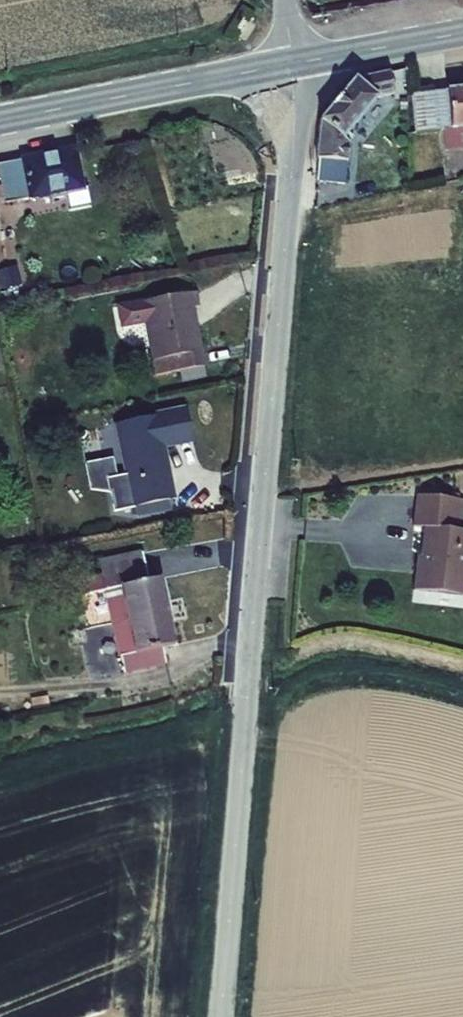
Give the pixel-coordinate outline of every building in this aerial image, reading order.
[(320,121),(317,162),(319,162),(347,164),(350,146),(355,140),(351,137),(379,103),(378,102),(395,98),(389,72),(354,80),(320,121)] [(412,95),(415,134),(444,132),(446,153),(462,152),(462,91),(412,95)] [(81,190),(73,151),(27,161),(2,166),(9,205),(52,196),(54,200),(66,198),(65,194),(81,190)] [(347,164),(319,162),(317,183),(346,186),(347,164)] [(197,290),(116,303),(120,326),(144,321),(155,376),(206,366),(193,306),(200,305),(197,290)] [(169,499),(175,497),(172,483),(165,447),(181,444),(193,441),(185,405),(155,411),(156,413),(114,422),(124,472),(117,474),(113,456),(86,461),(92,489),(110,491),(114,511),(135,506),(169,499)] [(462,529),(462,526),(462,498),(417,493),(415,523),(425,525),(421,554),(417,554),(412,589),(462,595),(462,529)] [(169,499),(135,506),(138,517),(171,510),(169,499)] [(78,578),(82,593),(104,588),(119,584),(135,652),(161,647),(174,644),(160,574),(146,576),(140,550),(98,559),(101,573),(78,578)] [(117,655),(120,656),(135,652),(119,584),(104,588),(117,655)] [(161,647),(135,652),(120,656),(124,672),(165,663),(161,647)]
